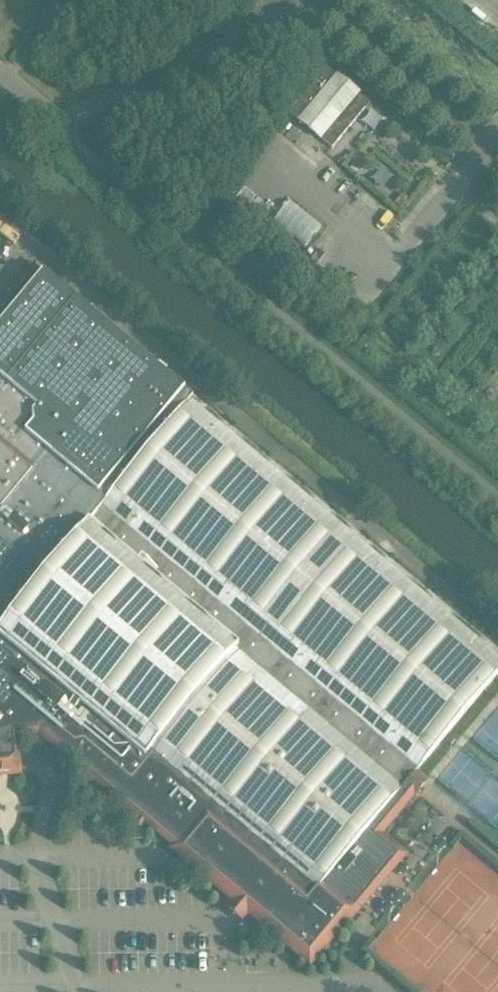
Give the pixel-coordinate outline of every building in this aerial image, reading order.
[(355,98),(333,80),(337,76),(325,66),(288,111),(299,121),(318,99),(339,117),(321,139),(332,149),(370,104),(358,94),(355,98)] [(2,751),(4,749),(5,747),(5,745),(11,745),(12,750),(15,749),(17,749),(16,736),(38,734),(67,758),(137,816),(144,822),(174,847),(172,850),(237,904),(234,907),(233,909),(233,911),(234,913),(235,915),(237,916),(239,916),(241,915),(243,914),(245,911),(310,965),(340,929),(347,921),(415,840),(392,821),(426,780),(428,781),(439,768),(428,759),(497,675),(497,653),(35,266),(0,309),(0,751),(2,751)]
